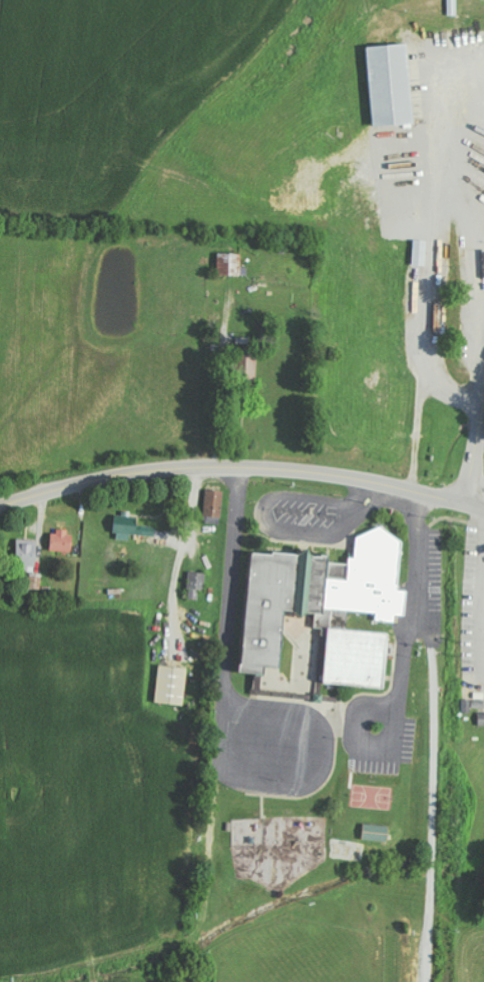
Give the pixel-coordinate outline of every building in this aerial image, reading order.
[(450,16),(459,16),(459,0),(449,0),(450,16)] [(416,123),(411,42),(367,45),(372,125),(416,123)] [(414,265),(428,265),(429,240),(415,239),(414,265)] [(244,253),(220,252),(219,274),(243,275),(244,253)] [(225,490),(207,489),(206,516),(223,517),(225,490)] [(115,538),(131,540),(132,534),(156,537),(158,527),(140,524),(141,518),(118,515),(115,538)] [(73,530),(54,529),(53,551),(72,552),(73,530)] [(257,549),(245,672),(269,674),(270,665),(285,667),(290,611),(319,614),(317,628),(325,628),(325,636),(332,636),(327,682),(389,688),(394,633),(348,629),(350,610),(374,613),(397,628),(398,615),(407,616),(410,591),(401,590),(405,541),(394,533),(360,530),(358,551),(350,563),(333,561),(334,555),(316,554),(316,555),(257,549)] [(17,565),(26,565),(26,572),(38,572),(39,540),(18,539),(17,565)] [(199,590),(207,590),(208,572),(191,572),(189,598),(199,599),(199,590)] [(189,667),(160,665),(158,703),(187,705),(189,667)] [(392,825),(365,824),(365,840),(391,841),(392,825)]
